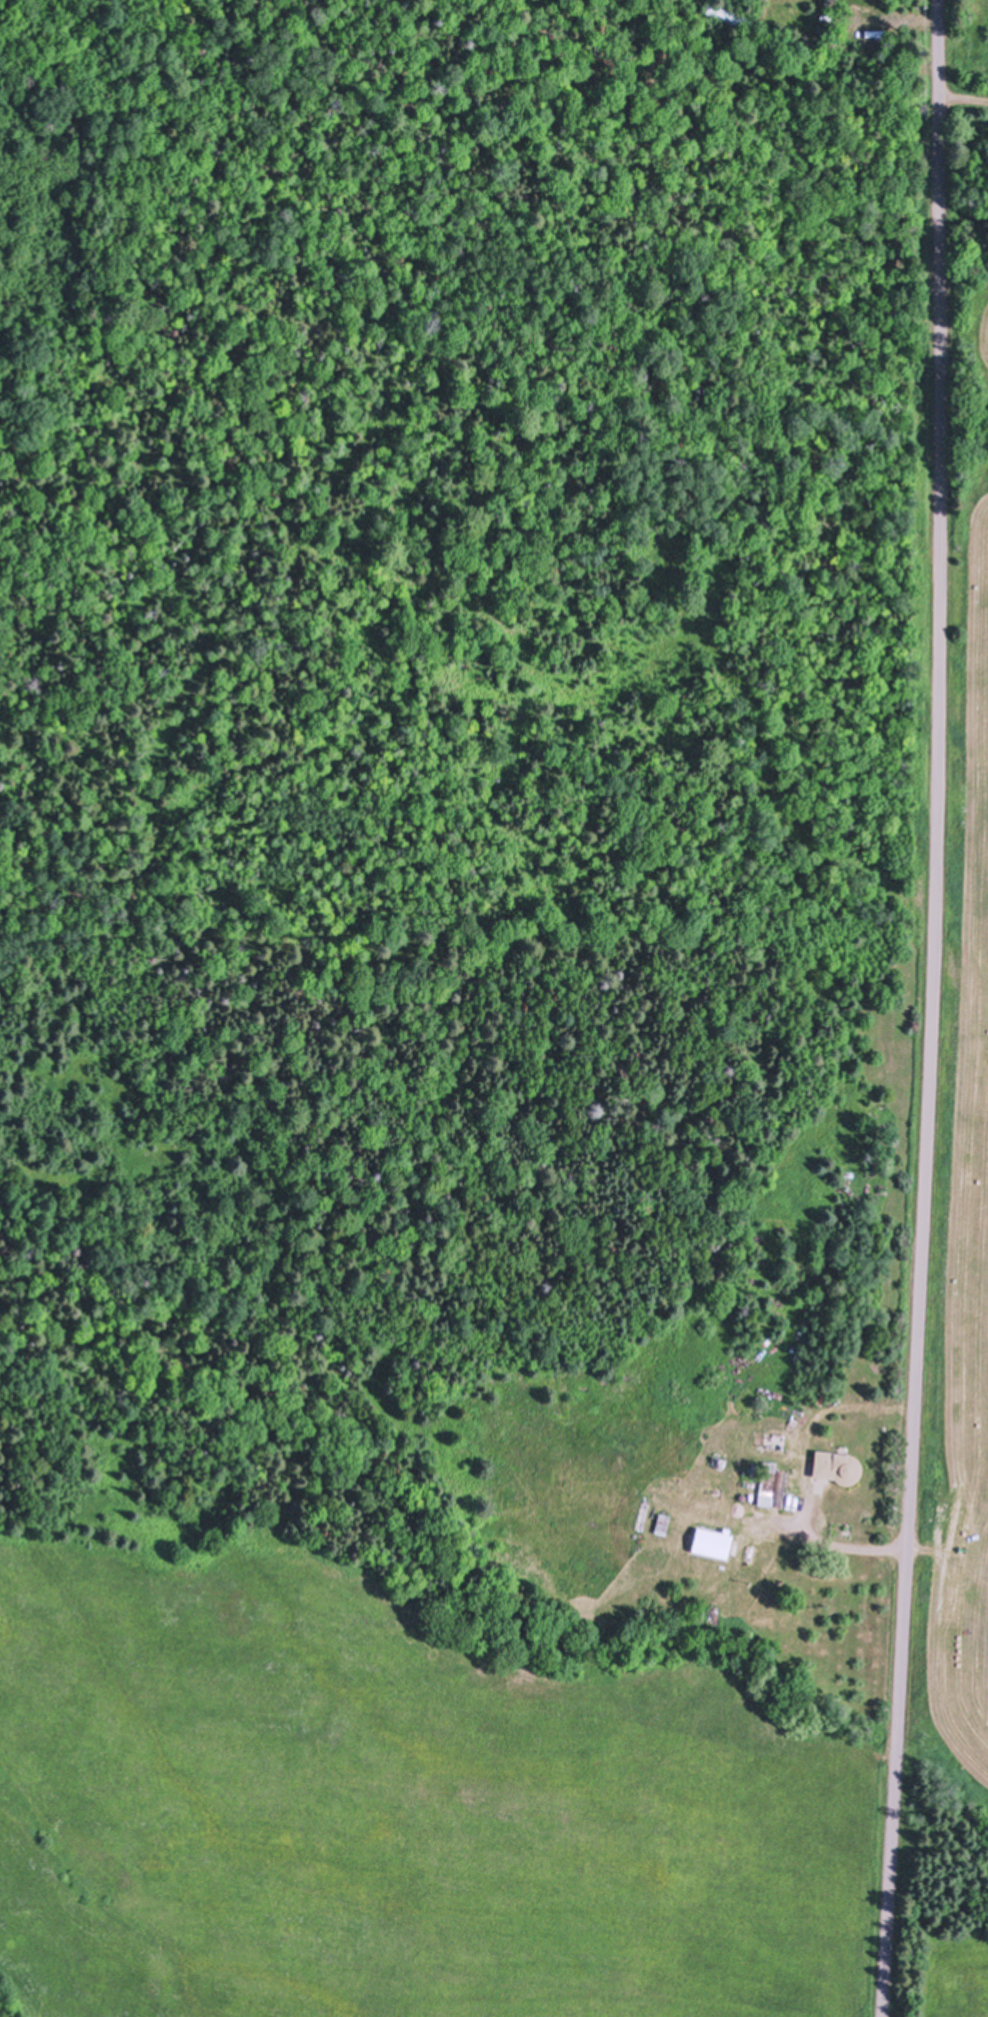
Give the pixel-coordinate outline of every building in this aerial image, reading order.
[(709,2),(756,20),(752,29),(705,11),(709,2)] [(819,23),(829,23),(829,32),(819,32),(819,23)] [(818,1452),(838,1455),(848,1456),(855,1457),(861,1460),(863,1466),(863,1470),(863,1475),(861,1479),(858,1483),(854,1486),(850,1487),(844,1487),(841,1485),(838,1483),(836,1480),(815,1477),(818,1452)] [(764,1461),(777,1463),(776,1471),(788,1472),(784,1508),(759,1505),(764,1461)] [(660,1513),(673,1516),(668,1537),(655,1534),(660,1513)] [(699,1528),(725,1534),(726,1529),(732,1531),(730,1536),(734,1536),(728,1559),(693,1551),(699,1528)]
